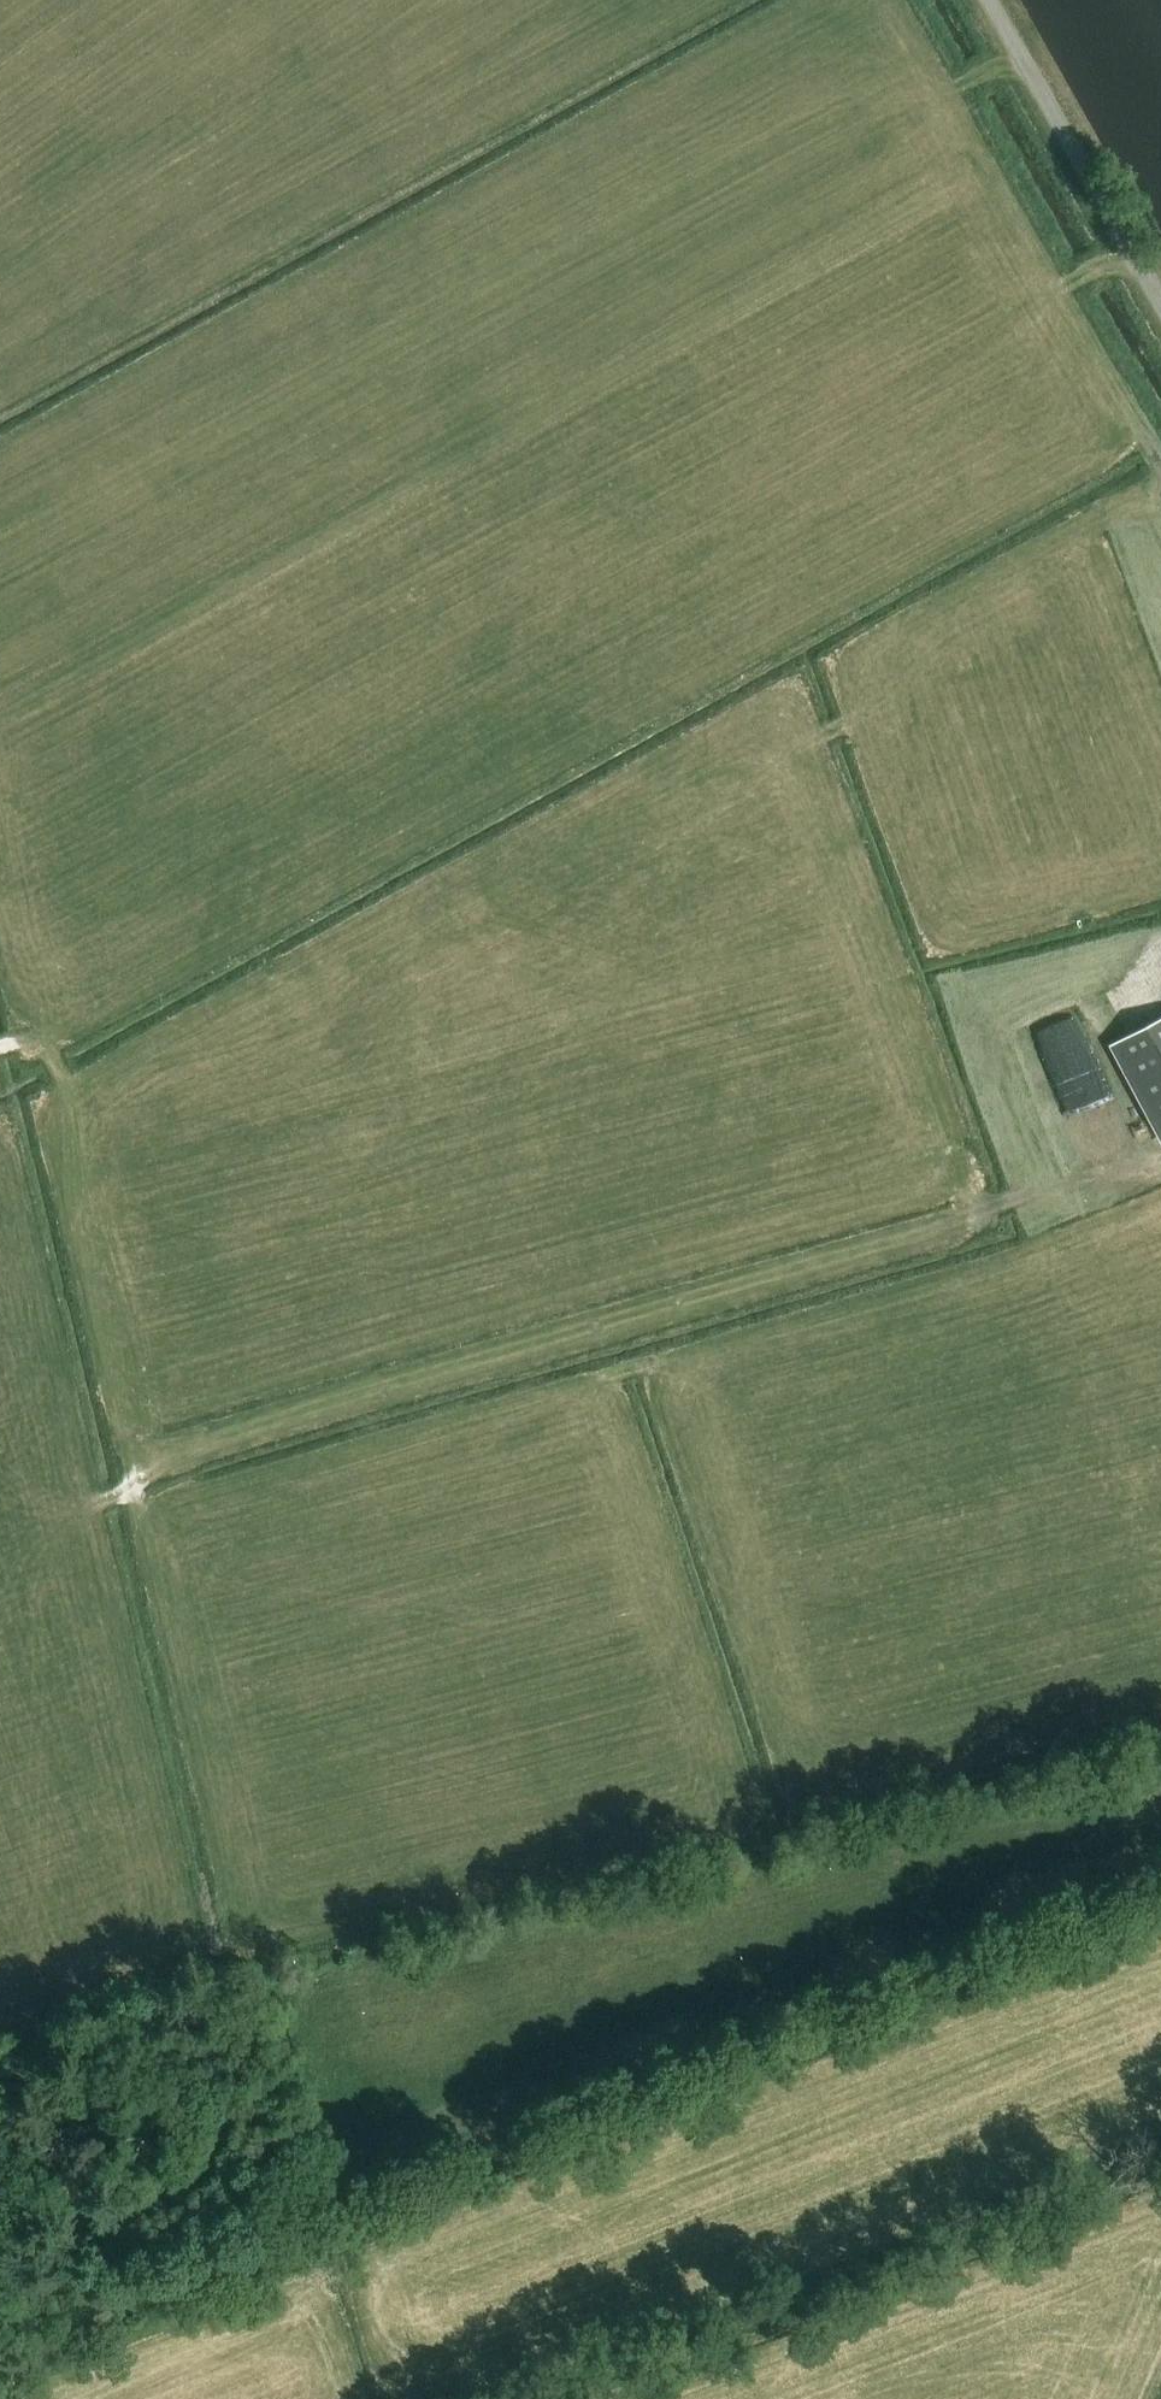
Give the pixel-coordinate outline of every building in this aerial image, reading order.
[(1043,1027),(1073,1117),(1112,1104),(1082,1014),(1043,1027)] [(1160,1147),(1160,1020),(1109,1048),(1160,1147)]
